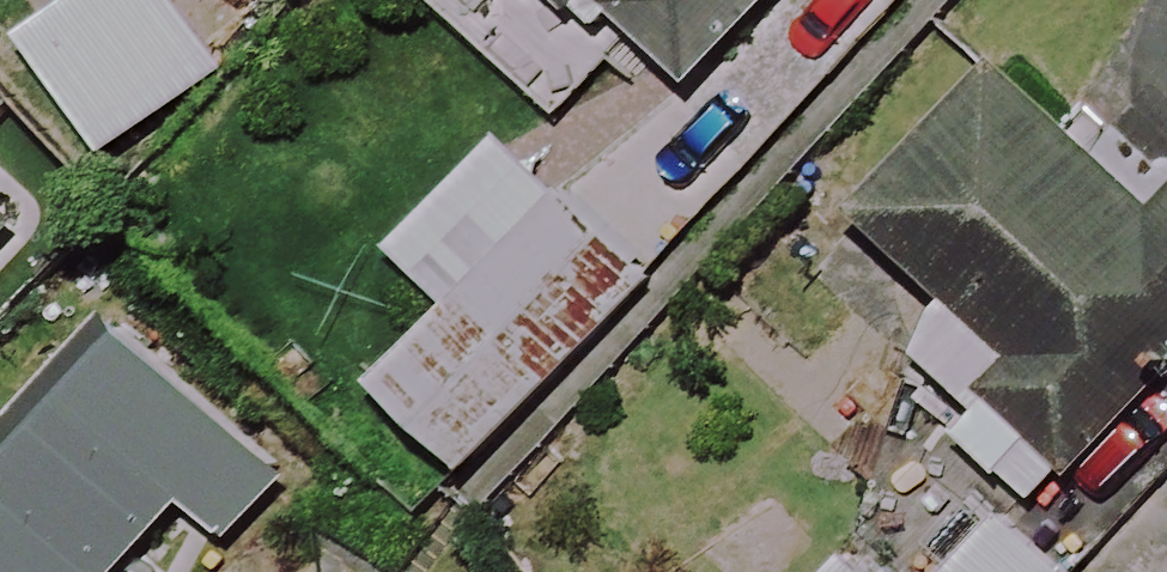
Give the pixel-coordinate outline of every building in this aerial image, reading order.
[(193,0),(96,0),(43,39),(118,143),(235,58),(193,0)] [(566,18),(583,0),(547,0),(566,18)] [(683,86),(766,0),(595,0),(683,86)] [(913,346),(968,399),(948,421),(1037,506),(1166,369),(1166,205),(1157,216),(996,61),(855,209),(954,303),(913,346)] [(644,284),(496,139),(386,252),(444,309),(373,382),(463,470),(644,284)] [(100,320),(0,430),(0,571),(116,571),(178,505),(218,542),(275,479),(100,320)] [(1014,507),(950,571),(1079,571),(1014,507)] [(844,558),(830,571),(858,571),(844,558)]
